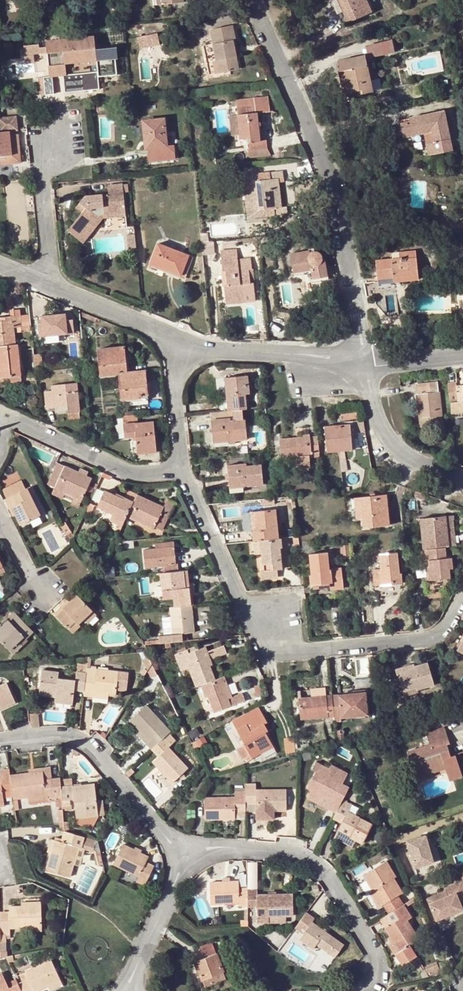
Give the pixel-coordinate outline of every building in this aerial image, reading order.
[(348,23),(371,14),(365,0),(339,0),(348,23)] [(233,41),(236,40),(233,26),(210,31),(213,42),(202,44),(208,75),(239,69),(236,54),(233,41)] [(159,49),(158,37),(138,39),(139,51),(159,49)] [(382,43),(365,46),(368,59),(384,56),(382,43)] [(73,45),(63,45),(65,67),(79,66),(81,80),(79,80),(79,87),(94,87),(93,78),(99,78),(96,51),(74,53),(73,45)] [(337,61),(339,72),(342,71),(347,94),(342,94),(343,99),(372,92),(364,56),(337,61)] [(342,71),(339,72),(338,72),(342,94),(347,94),(342,71)] [(63,84),(63,75),(52,76),(53,85),(63,84)] [(254,105),(236,107),(237,116),(239,135),(239,139),(247,139),(248,151),(267,149),(266,141),(259,141),(257,114),(269,112),(268,96),(254,98),(254,105)] [(254,98),(235,99),(236,107),(254,105),(254,98)] [(416,121),(401,124),(403,137),(424,133),(427,155),(451,151),(444,111),(415,117),(416,121)] [(17,116),(0,117),(0,125),(1,132),(9,132),(18,130),(17,116)] [(237,116),(229,117),(231,136),(239,135),(237,116)] [(163,120),(143,122),(145,139),(145,148),(148,148),(153,147),(166,146),(163,120)] [(12,155),(9,132),(1,132),(0,132),(0,157),(12,155)] [(10,137),(12,155),(0,157),(0,163),(18,161),(15,136),(10,137)] [(174,145),(166,146),(153,147),(148,148),(149,162),(175,159),(174,145)] [(267,149),(248,151),(246,159),(271,156),(267,149)] [(269,179),(254,181),(251,181),(255,210),(272,209),(273,215),(286,214),(285,207),(280,207),(278,184),(278,179),(283,178),(282,171),(268,172),(269,179)] [(253,174),(254,181),(269,179),(268,172),(253,174)] [(67,231),(81,241),(98,218),(90,212),(92,209),(103,208),(104,216),(125,213),(122,193),(128,192),(128,185),(121,186),(122,184),(107,185),(108,193),(84,196),(75,208),(81,214),(67,231)] [(98,218),(81,241),(84,244),(103,219),(125,217),(125,213),(104,216),(100,216),(98,218)] [(134,235),(126,236),(128,251),(136,250),(134,235)] [(149,263),(157,266),(158,264),(182,274),(188,256),(157,243),(149,263)] [(220,255),(222,271),(225,271),(227,286),(223,286),(224,297),(238,296),(238,297),(253,295),(252,283),(249,284),(247,270),(251,269),(249,259),(237,260),(236,254),(231,253),(231,251),(225,251),(225,254),(220,255)] [(308,251),(290,254),(294,273),(311,270),(312,279),(327,276),(325,258),(323,259),(323,256),(322,253),(319,252),(317,251),(315,251),(312,252),(309,254),(308,251)] [(392,265),(391,259),(376,261),(378,279),(393,277),(392,276),(399,275),(399,282),(418,280),(415,251),(399,254),(399,258),(400,264),(392,265)] [(158,264),(157,266),(156,269),(184,280),(192,258),(188,256),(182,274),(158,264)] [(364,283),(366,297),(378,296),(377,282),(364,283)] [(1,317),(2,321),(0,321),(0,345),(15,344),(14,334),(21,333),(19,311),(9,312),(10,316),(1,317)] [(39,336),(47,335),(62,333),(72,333),(72,320),(64,320),(64,315),(42,317),(42,322),(38,323),(39,336)] [(15,344),(0,345),(0,373),(9,372),(9,376),(20,374),(17,344),(15,344)] [(99,374),(118,373),(125,372),(123,347),(97,349),(99,374)] [(125,372),(118,373),(121,400),(140,398),(140,396),(147,394),(145,370),(125,372)] [(227,411),(232,411),(241,410),(245,409),(244,394),(248,394),(246,376),(223,379),(227,411)] [(459,386),(455,386),(454,382),(447,383),(450,414),(462,412),(462,389),(459,389),(459,386)] [(45,409),(52,408),(52,404),(67,403),(67,407),(68,413),(76,412),(79,412),(76,383),(51,385),(51,391),(44,392),(45,409)] [(431,418),(441,417),(436,383),(415,385),(421,427),(432,426),(431,418)] [(241,410),(232,411),(233,421),(229,421),(229,419),(211,421),(213,443),(228,442),(234,441),(246,440),(244,420),(242,420),(241,410)] [(233,421),(232,411),(227,411),(210,413),(211,421),(229,419),(229,421),(233,421)] [(442,425),(441,417),(431,418),(432,426),(442,425)] [(136,441),(137,449),(155,447),(152,421),(117,424),(118,439),(132,438),(132,441),(136,441)] [(348,425),(324,427),(326,452),(350,450),(348,425)] [(299,438),(278,440),(280,457),(297,455),(298,469),(311,467),(310,454),(317,454),(316,437),(308,438),(308,435),(299,436),(299,438)] [(85,490),(87,485),(90,479),(57,463),(47,484),(55,487),(52,494),(62,499),(64,495),(73,499),(71,503),(78,506),(85,490)] [(245,464),(227,466),(230,488),(262,485),(260,466),(245,467),(245,464)] [(3,491),(7,500),(22,493),(18,484),(3,491)] [(16,517),(35,507),(32,500),(34,499),(30,489),(22,493),(7,500),(5,501),(10,511),(12,510),(16,517)] [(126,516),(133,502),(124,498),(123,500),(105,491),(97,507),(113,514),(112,516),(124,522),(126,516)] [(137,495),(133,502),(126,516),(154,529),(155,527),(160,515),(167,518),(174,504),(167,501),(163,507),(137,495)] [(385,496),(354,499),(356,518),(361,518),(362,527),(388,524),(385,496)] [(40,517),(35,507),(16,517),(21,527),(28,523),(40,517)] [(255,513),(255,514),(258,541),(277,539),(274,511),(255,513)] [(258,541),(255,514),(250,514),(253,541),(258,541)] [(162,530),(167,518),(160,515),(155,527),(162,530)] [(124,522),(112,516),(110,519),(122,525),(124,522)] [(44,525),(40,517),(28,523),(32,531),(44,525)] [(452,517),(444,518),(448,546),(455,545),(452,517)] [(448,546),(444,518),(420,520),(423,548),(448,546)] [(61,525),(67,534),(70,532),(66,523),(61,525)] [(277,539),(258,541),(259,554),(261,554),(263,572),(258,573),(259,581),(276,579),(276,571),(281,571),(278,549),(281,549),(279,539),(277,539)] [(348,542),(340,543),(342,558),(350,557),(348,542)] [(163,566),(164,573),(178,572),(177,565),(175,565),(174,548),(144,551),(146,567),(163,566)] [(444,549),(428,550),(429,567),(428,567),(429,580),(426,581),(425,581),(427,598),(442,596),(448,582),(448,569),(451,569),(450,559),(445,559),(444,549)] [(379,570),(372,570),(373,585),(401,582),(400,574),(399,574),(396,553),(378,555),(379,566),(379,570)] [(342,587),(341,570),(329,570),(327,554),(309,555),(311,575),(309,576),(310,585),(312,584),(329,583),(329,588),(342,587)] [(178,572),(164,573),(160,573),(163,599),(173,599),(174,607),(190,606),(189,588),(185,588),(183,571),(178,572)] [(63,608),(77,623),(84,617),(91,611),(77,596),(69,602),(63,608)] [(63,608),(61,606),(53,614),(71,634),(80,626),(77,623),(63,608)] [(190,606),(174,607),(170,608),(172,634),(158,636),(159,643),(182,641),(181,634),(193,632),(190,606)] [(12,611),(5,618),(8,621),(1,627),(0,628),(0,643),(7,650),(21,635),(24,638),(31,631),(26,626),(12,611)] [(91,611),(84,617),(88,622),(96,615),(91,611)] [(189,653),(187,649),(176,654),(181,670),(188,668),(196,687),(200,685),(205,697),(207,696),(214,712),(229,706),(232,714),(246,709),(243,701),(241,694),(232,697),(228,698),(220,678),(215,680),(209,666),(212,665),(210,659),(225,653),(223,646),(207,653),(205,647),(197,650),(189,653)] [(411,667),(410,664),(395,668),(398,680),(400,680),(403,691),(416,688),(416,690),(433,685),(427,663),(414,666),(411,667)] [(97,667),(87,666),(86,674),(84,691),(83,696),(93,697),(94,692),(108,694),(116,695),(116,690),(126,691),(129,674),(118,672),(96,670),(97,667)] [(84,691),(86,674),(76,672),(75,681),(57,679),(58,673),(42,671),(39,694),(55,697),(55,702),(72,705),(74,690),(84,691)] [(228,698),(232,697),(224,676),(220,678),(228,698)] [(0,709),(15,703),(6,684),(0,686),(0,709)] [(312,697),(325,696),(324,689),(312,690),(312,697)] [(331,695),(333,715),(334,723),(340,722),(340,718),(367,715),(365,691),(331,695)] [(300,718),(333,715),(331,695),(325,696),(312,697),(301,698),(301,694),(298,695),(300,718)] [(164,738),(170,732),(147,706),(130,720),(140,731),(149,741),(146,744),(151,749),(164,738)] [(257,706),(231,721),(244,745),(236,749),(242,760),(250,756),(252,758),(260,754),(263,758),(275,752),(265,733),(267,731),(264,724),(266,722),(257,706)] [(37,714),(29,714),(30,721),(33,728),(40,727),(37,714)] [(442,746),(447,744),(449,744),(444,728),(426,734),(430,744),(407,752),(413,771),(415,775),(444,765),(445,769),(453,766),(451,758),(451,756),(448,749),(444,751),(442,746)] [(149,741),(140,731),(137,734),(146,744),(149,741)] [(164,738),(151,749),(158,757),(154,762),(172,783),(187,769),(168,747),(170,745),(164,738)] [(294,743),(295,753),(297,753),(311,748),(309,745),(297,748),(297,742),(294,743)] [(445,769),(446,773),(460,769),(455,755),(451,756),(451,758),(453,766),(445,769)] [(341,801),(348,787),(341,783),(347,773),(330,765),(329,768),(316,762),(312,769),(315,770),(306,789),(310,790),(306,798),(319,804),(323,796),(339,805),(341,801)] [(444,765),(415,775),(416,779),(445,769),(444,765)] [(29,770),(29,773),(42,772),(43,780),(51,779),(50,768),(29,770)] [(9,769),(0,771),(0,777),(0,780),(0,801),(4,800),(3,798),(13,797),(10,775),(9,769)] [(60,779),(60,778),(51,779),(43,780),(42,772),(29,773),(10,775),(13,797),(13,799),(28,797),(48,795),(49,799),(62,798),(60,786),(60,779)] [(255,784),(245,784),(245,792),(245,805),(252,805),(252,800),(256,801),(255,805),(256,812),(256,819),(274,819),(274,812),(286,812),(286,790),(256,790),(255,784)] [(62,798),(63,807),(70,807),(69,800),(73,799),(75,815),(85,814),(85,817),(105,815),(103,801),(96,801),(94,788),(83,789),(83,785),(72,786),(72,785),(60,786),(62,798)] [(245,805),(245,792),(234,792),(234,798),(204,798),(204,820),(235,820),(234,813),(234,807),(238,807),(238,813),(244,812),(245,805)] [(323,796),(319,804),(335,812),(339,805),(323,796)] [(335,812),(332,819),(341,823),(333,838),(350,847),(354,839),(361,843),(371,824),(347,811),(351,805),(341,801),(339,805),(335,812)] [(81,848),(85,837),(65,830),(61,842),(55,840),(52,852),(47,869),(70,876),(74,865),(76,866),(81,848)] [(424,835),(406,841),(414,867),(432,862),(424,835)] [(97,841),(85,837),(81,848),(94,852),(97,866),(102,864),(97,841)] [(113,864),(124,869),(139,877),(137,880),(137,882),(145,886),(153,867),(146,862),(148,857),(123,844),(113,864)] [(454,861),(458,871),(461,879),(462,878),(462,858),(454,861)] [(389,913),(403,904),(397,895),(402,893),(392,878),(395,876),(386,861),(363,875),(372,890),(369,892),(378,907),(383,904),(389,913)] [(139,877),(124,869),(122,872),(137,880),(139,877)] [(458,871),(439,878),(442,884),(424,892),(430,908),(457,897),(454,891),(462,887),(462,883),(461,879),(458,871)] [(442,884),(439,878),(421,886),(424,892),(442,884)] [(246,890),(246,887),(239,887),(239,881),(210,882),(210,904),(239,903),(239,906),(247,906),(246,890)] [(319,892),(318,884),(311,886),(313,893),(319,892)] [(247,906),(247,907),(257,907),(257,923),(268,923),(268,917),(285,916),(292,915),(291,894),(257,895),(257,890),(246,890),(247,906)] [(411,918),(403,904),(389,913),(383,917),(388,925),(385,927),(399,951),(396,953),(402,964),(415,956),(409,946),(419,940),(416,936),(407,920),(411,918)] [(0,912),(0,935),(0,942),(6,942),(6,935),(10,934),(10,929),(32,928),(41,926),(40,905),(21,906),(9,907),(9,912),(0,912)] [(314,919),(306,913),(295,927),(303,934),(299,939),(313,949),(317,944),(334,957),(343,946),(311,923),(314,919)] [(383,917),(379,919),(385,927),(388,925),(383,917)] [(214,951),(210,942),(200,946),(203,955),(214,951)] [(202,981),(223,972),(215,954),(205,958),(194,962),(202,981)] [(438,958),(423,964),(425,969),(419,971),(422,977),(427,975),(442,969),(438,958)] [(17,984),(21,990),(36,990),(48,985),(59,979),(51,960),(19,975),(22,981),(17,984)] [(226,979),(223,972),(202,981),(205,987),(226,979)] [(17,984),(9,988),(1,973),(0,973),(0,990),(21,990),(17,984)] [(59,979),(48,985),(50,990),(62,985),(59,979)]
